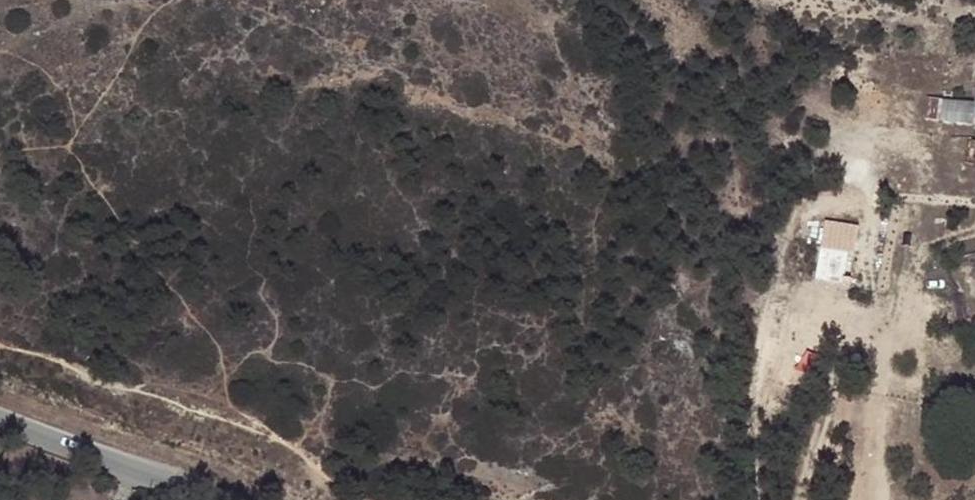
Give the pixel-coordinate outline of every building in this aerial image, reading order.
[(853,282),(859,222),(825,219),(820,279),(853,282)]
